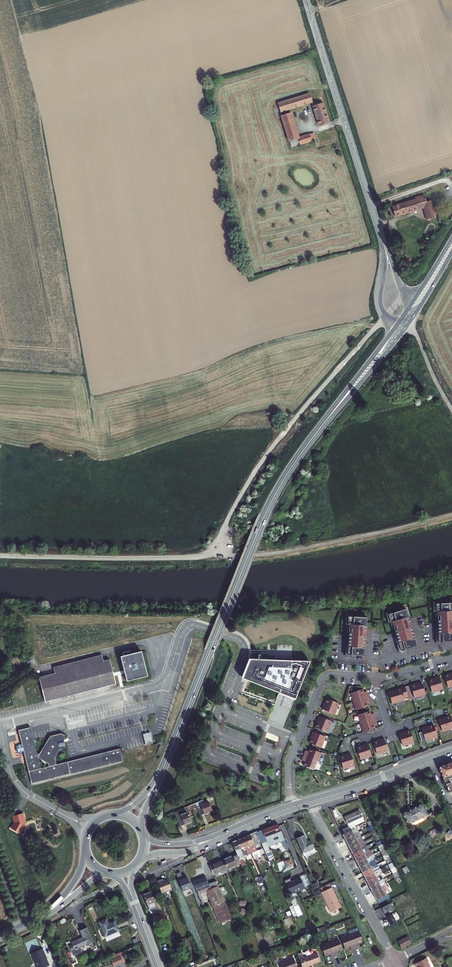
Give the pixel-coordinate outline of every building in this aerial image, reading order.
[(277,108),(290,151),(314,145),(311,137),(298,141),(291,117),(285,119),(283,114),(311,106),(309,98),(277,108)] [(317,110),(316,107),(312,108),(319,130),(328,127),(322,108),(317,110)] [(423,210),(427,222),(433,220),(428,208),(425,198),(417,201),(417,203),(393,212),(395,219),(423,210)] [(451,611),(451,602),(435,603),(435,611),(437,611),(451,611)] [(388,614),(390,622),(392,622),(396,634),(401,651),(417,646),(406,609),(388,614)] [(438,633),(451,633),(451,611),(437,611),(437,625),(438,633)] [(349,625),(366,626),(367,618),(348,616),(348,625),(349,625)] [(348,640),(348,646),(365,647),(366,626),(349,625),(348,640)] [(438,633),(438,642),(451,641),(451,633),(438,633)] [(364,656),(365,647),(348,646),(347,655),(364,656)] [(120,656),(126,681),(148,676),(141,651),(120,656)] [(45,702),(116,684),(110,659),(103,661),(102,655),(53,667),(55,673),(39,677),(45,702)] [(241,679),(250,682),(279,694),(280,692),(294,698),(296,693),(297,693),(309,662),(291,662),(275,661),(248,660),(241,679)] [(439,678),(428,681),(432,692),(443,689),(439,678)] [(411,686),(414,698),(425,695),(422,683),(411,686)] [(408,697),(405,687),(388,692),(391,703),(404,700),(404,698),(408,697)] [(351,693),(353,701),(367,697),(366,693),(363,694),(363,692),(362,689),(351,693)] [(279,694),(279,695),(294,701),(297,693),(296,693),(294,698),(280,692),(279,694)] [(367,697),(353,701),(356,710),(367,706),(366,703),(366,702),(369,701),(367,697)] [(327,699),(323,709),(334,714),(338,703),(327,699)] [(369,711),(358,715),(361,723),(375,719),(374,715),(371,716),(370,714),(369,711)] [(438,720),(442,732),(451,728),(451,721),(450,716),(444,718),(438,720)] [(320,717),(316,727),(327,732),(331,721),(320,717)] [(375,719),(361,723),(364,732),(375,728),(374,725),(373,724),(376,723),(375,719)] [(427,727),(421,729),(425,741),(437,737),(435,731),(434,727),(434,725),(427,727)] [(23,751),(28,771),(41,768),(38,758),(37,754),(31,727),(18,730),(21,744),(23,751)] [(404,733),(399,734),(402,746),(414,742),(410,731),(404,733)] [(314,732),(309,743),(321,747),(325,736),(314,732)] [(49,766),(56,764),(54,758),(59,749),(66,748),(64,740),(65,739),(64,735),(61,733),(50,736),(39,753),(37,754),(38,758),(48,763),(49,766)] [(379,741),(373,743),(377,754),(388,751),(384,739),(379,741)] [(362,746),(356,748),(360,760),(371,756),(367,745),(362,746)] [(49,766),(41,768),(28,771),(31,784),(123,761),(120,749),(56,764),(49,766)] [(308,753),(306,752),(304,756),(318,761),(321,753),(310,749),(309,752),(308,753)] [(339,758),(343,769),(354,766),(350,754),(346,755),(339,758)] [(306,761),(305,762),(304,765),(314,770),(318,761),(304,756),(303,760),(306,761)] [(450,762),(443,765),(440,766),(439,769),(449,791),(451,790),(451,767),(450,762)] [(208,801),(204,803),(200,805),(204,814),(212,810),(208,801)] [(427,814),(422,804),(402,813),(408,824),(427,814)] [(191,822),(187,812),(184,813),(182,808),(174,812),(180,826),(184,824),(184,825),(191,822)] [(357,825),(364,821),(363,819),(359,810),(344,818),(348,826),(342,829),(344,833),(352,830),(356,828),(355,826),(357,825)] [(15,822),(11,828),(20,833),(22,829),(23,830),(26,824),(25,823),(23,813),(13,816),(15,822)] [(277,824),(262,829),(265,838),(280,832),(278,827),(277,824)] [(262,829),(256,832),(261,842),(261,843),(267,841),(265,838),(262,829)] [(345,839),(354,834),(352,830),(344,833),(342,834),(344,837),(345,839)] [(280,832),(265,838),(267,841),(269,846),(280,842),(285,840),(281,831),(280,832)] [(256,832),(250,834),(254,844),(254,845),(261,842),(256,832)] [(241,838),(245,848),(254,844),(250,834),(247,836),(241,838)] [(347,844),(357,839),(354,834),(345,839),(346,842),(347,844)] [(302,853),(303,853),(314,848),(311,840),(307,842),(304,835),(296,838),(302,853)] [(240,850),(245,848),(241,838),(239,839),(237,840),(240,848),(240,850)] [(350,849),(359,844),(357,839),(347,844),(349,846),(350,849)] [(232,842),(235,850),(240,848),(237,840),(234,841),(232,842)] [(286,843),(285,840),(280,842),(283,844),(285,849),(289,847),(287,843),(286,843)] [(254,845),(254,844),(245,848),(248,855),(252,853),(257,851),(254,845)] [(352,853),(361,848),(359,844),(350,849),(351,851),(352,853)] [(245,848),(240,850),(242,854),(243,857),(246,856),(249,856),(248,855),(245,848)] [(355,858),(364,853),(361,848),(352,853),(354,856),(355,858)] [(258,850),(257,851),(252,853),(255,859),(261,857),(258,850)] [(269,850),(265,851),(269,861),(272,860),(274,859),(269,850)] [(366,858),(364,853),(355,858),(356,861),(357,863),(366,858)] [(232,856),(236,865),(241,863),(239,860),(238,856),(237,854),(232,856)] [(227,869),(236,865),(232,856),(223,860),(227,869)] [(360,867),(369,863),(366,858),(357,863),(358,865),(360,867)] [(223,859),(209,865),(213,874),(227,869),(223,860),(223,859)] [(291,859),(284,861),(287,868),(293,866),(291,859)] [(362,872),(371,867),(369,863),(360,867),(361,870),(362,872)] [(364,877),(374,872),(371,867),(362,872),(363,875),(364,877)] [(367,881),(376,877),(374,872),(364,877),(366,879),(367,881)] [(300,876),(305,887),(311,884),(306,874),(300,876)] [(193,881),(196,889),(208,884),(205,876),(193,881)] [(301,888),(305,887),(300,876),(296,878),(296,879),(294,880),(291,881),(290,878),(284,880),(290,893),(296,891),(296,892),(301,889),(301,888)] [(191,888),(187,877),(183,879),(182,880),(181,879),(178,880),(183,891),(191,888)] [(378,881),(376,877),(367,881),(368,884),(369,886),(378,881)] [(161,881),(161,880),(157,881),(162,893),(172,889),(167,878),(163,880),(161,881)] [(206,891),(218,886),(216,881),(208,884),(196,889),(203,908),(205,907),(201,896),(207,894),(206,891)] [(381,886),(378,881),(369,886),(370,888),(372,891),(381,886)] [(320,888),(322,892),(331,887),(330,883),(320,888)] [(385,884),(381,886),(385,895),(388,894),(390,893),(385,884)] [(219,889),(218,886),(206,891),(207,894),(219,923),(231,918),(222,896),(219,889)] [(376,900),(385,895),(381,886),(372,891),(374,895),(376,900)] [(322,892),(321,892),(331,912),(341,907),(332,887),(331,887),(322,892)] [(153,908),(156,907),(150,892),(143,895),(149,910),(153,908)] [(389,897),(388,894),(385,895),(376,900),(378,903),(389,897)] [(381,908),(384,913),(392,909),(389,904),(381,908)] [(391,913),(387,916),(391,924),(396,922),(391,913)] [(108,923),(106,919),(98,922),(105,937),(119,930),(115,921),(108,923)] [(86,944),(86,945),(93,942),(87,927),(79,931),(82,937),(71,942),(72,945),(69,946),(73,955),(74,955),(81,952),(82,951),(80,947),(86,944)] [(313,927),(301,932),(304,937),(315,932),(313,927)] [(357,943),(362,941),(358,931),(350,935),(355,949),(359,947),(357,943)] [(351,950),(355,949),(350,935),(341,938),(345,948),(350,946),(351,950)] [(408,936),(397,941),(401,948),(411,943),(408,936)] [(337,951),(342,949),(338,939),(330,942),(335,956),(339,955),(337,951)] [(331,958),(335,956),(330,942),(321,945),(325,955),(330,953),(331,958)] [(36,966),(44,966),(48,965),(45,957),(46,957),(42,948),(31,953),(33,957),(32,958),(34,963),(35,963),(37,966),(36,966)] [(311,964),(320,961),(317,952),(303,958),(301,953),(297,954),(302,966),(306,966),(311,965),(311,964)] [(123,962),(120,956),(111,960),(113,966),(123,962)] [(293,957),(279,963),(280,966),(297,966),(293,957)] [(427,962),(428,961),(426,958),(415,964),(416,966),(417,966),(418,966),(430,966),(427,962)]
